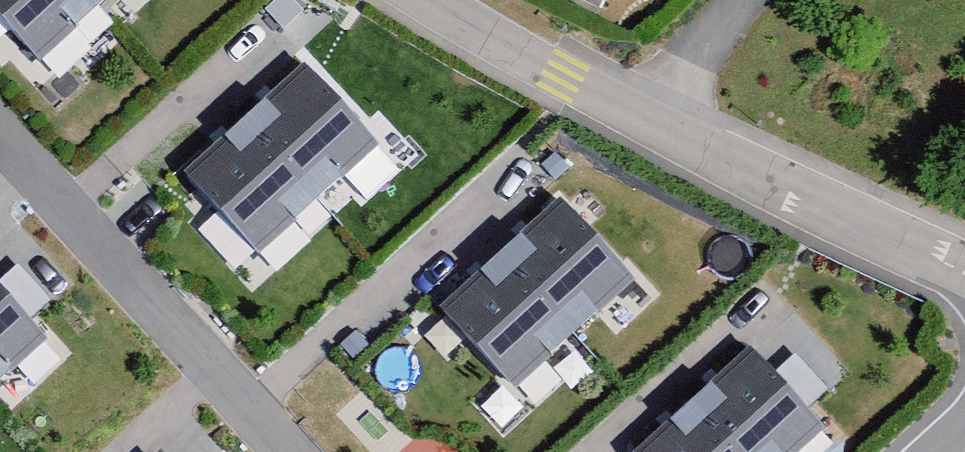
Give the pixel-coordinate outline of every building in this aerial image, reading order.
[(86,0),(0,0),(0,23),(38,69),(100,17),(86,0)] [(100,17),(120,0),(86,0),(100,17)] [(257,122),(330,209),(392,157),(319,71),(257,122)] [(330,209),(257,122),(196,174),(269,260),(330,209)] [(501,257),(574,343),(635,291),(562,205),(501,257)] [(574,343),(501,257),(439,308),(512,395),(574,343)] [(54,348),(0,284),(0,393),(54,348)] [(726,451),(831,451),(760,368),(699,419),(726,451)] [(699,419),(659,451),(726,451),(699,419)]
